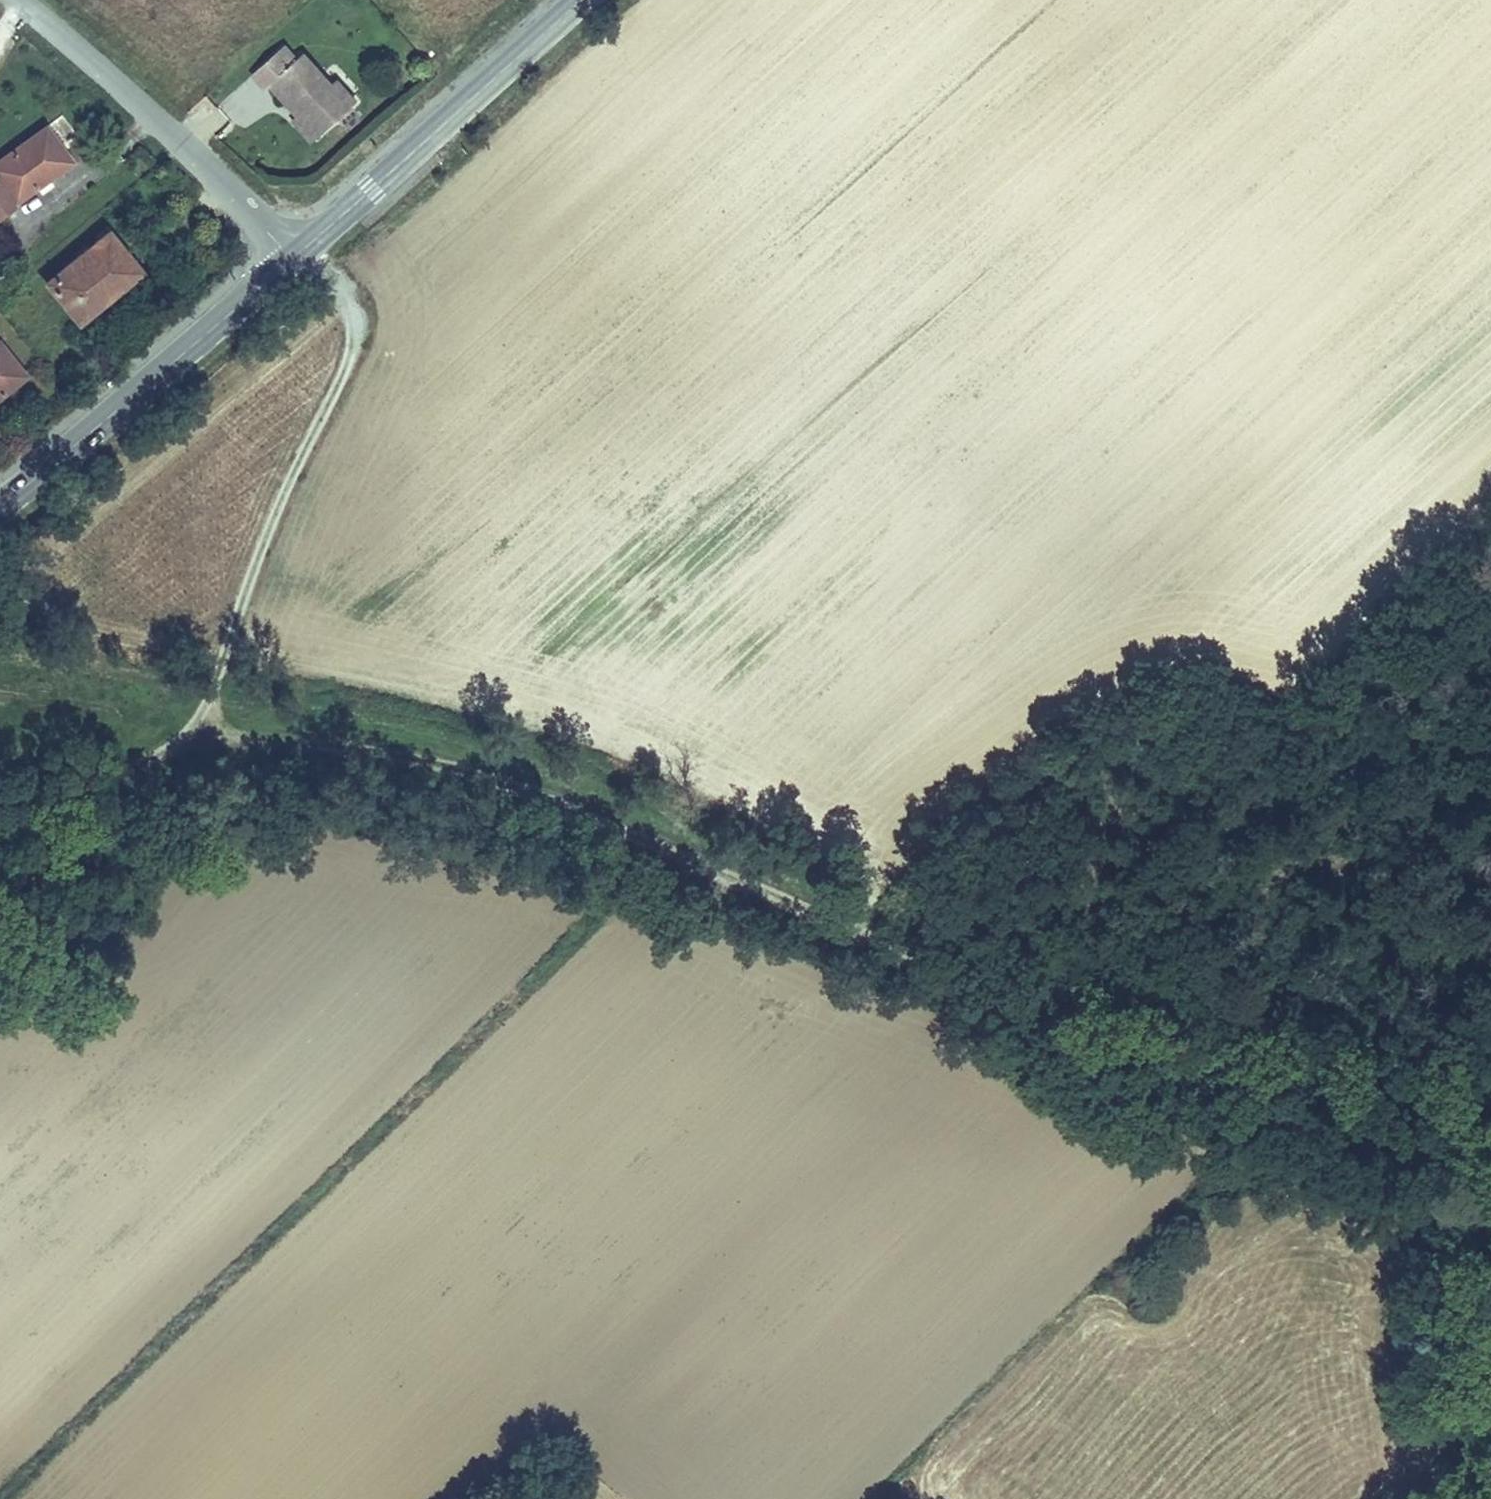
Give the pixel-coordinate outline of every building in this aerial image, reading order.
[(331,85),(303,54),(297,59),(285,46),(254,74),(267,89),(272,84),(300,114),(300,115),(306,109),(325,131),(357,102),(337,80),(331,85)] [(325,131),(306,109),(300,115),(300,114),(294,119),(314,141),(325,131)] [(61,148),(46,127),(42,129),(57,150),(61,148)] [(71,161),(61,148),(57,150),(42,129),(0,160),(0,213),(71,161)] [(114,290),(140,269),(108,231),(47,281),(68,307),(81,297),(87,305),(107,288),(109,290),(111,291),(112,291),(114,290)] [(78,319),(114,290),(112,291),(111,291),(109,290),(107,288),(87,305),(81,297),(68,307),(78,319)] [(25,375),(0,343),(0,395),(25,375)]
